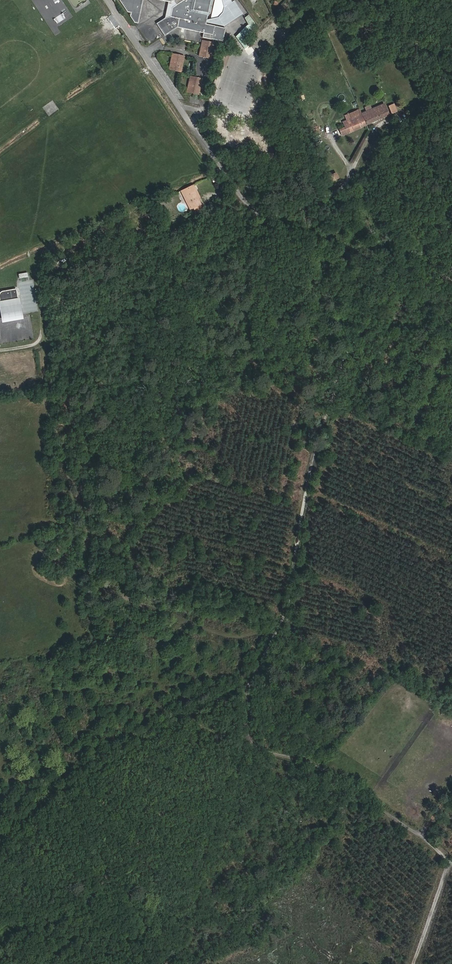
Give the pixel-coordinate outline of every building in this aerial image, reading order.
[(127,12),(129,12),(130,13),(129,15),(134,22),(139,23),(144,0),(119,0),(127,12)] [(169,2),(172,2),(174,1),(177,5),(173,8),(172,16),(181,18),(179,27),(205,32),(205,36),(214,38),(216,25),(207,23),(207,22),(208,18),(209,14),(211,12),(214,0),(160,0),(169,2)] [(246,10),(239,0),(224,0),(225,6),(223,11),(218,17),(208,18),(207,22),(225,25),(246,10)] [(179,27),(181,18),(172,16),(173,8),(177,5),(174,1),(172,2),(169,2),(166,19),(159,24),(167,36),(179,27)] [(255,24),(248,15),(243,19),(248,25),(242,32),(246,36),(254,28),(255,24)] [(227,27),(216,25),(214,38),(225,40),(227,27)] [(246,36),(242,32),(237,39),(246,50),(250,46),(244,38),(246,36)] [(214,53),(216,42),(205,40),(202,55),(208,57),(209,52),(214,53)] [(183,69),(185,53),(173,51),(170,68),(183,69)] [(340,83),(336,75),(328,78),(332,86),(340,83)] [(202,89),(204,78),(192,76),(189,92),(196,93),(197,88),(202,89)] [(366,125),(388,115),(383,104),(362,114),(366,125)] [(338,130),(341,136),(366,125),(362,114),(355,117),(353,113),(348,115),(347,114),(343,115),(344,119),(339,121),(341,124),(342,128),(338,130)] [(330,183),(338,178),(336,174),(328,177),(330,183)] [(198,198),(195,191),(197,190),(194,183),(180,189),(184,196),(185,196),(190,206),(188,208),(189,211),(202,205),(198,198)] [(3,290),(0,291),(0,309),(18,307),(17,288),(3,290)] [(18,307),(0,309),(2,321),(20,319),(18,307)]
